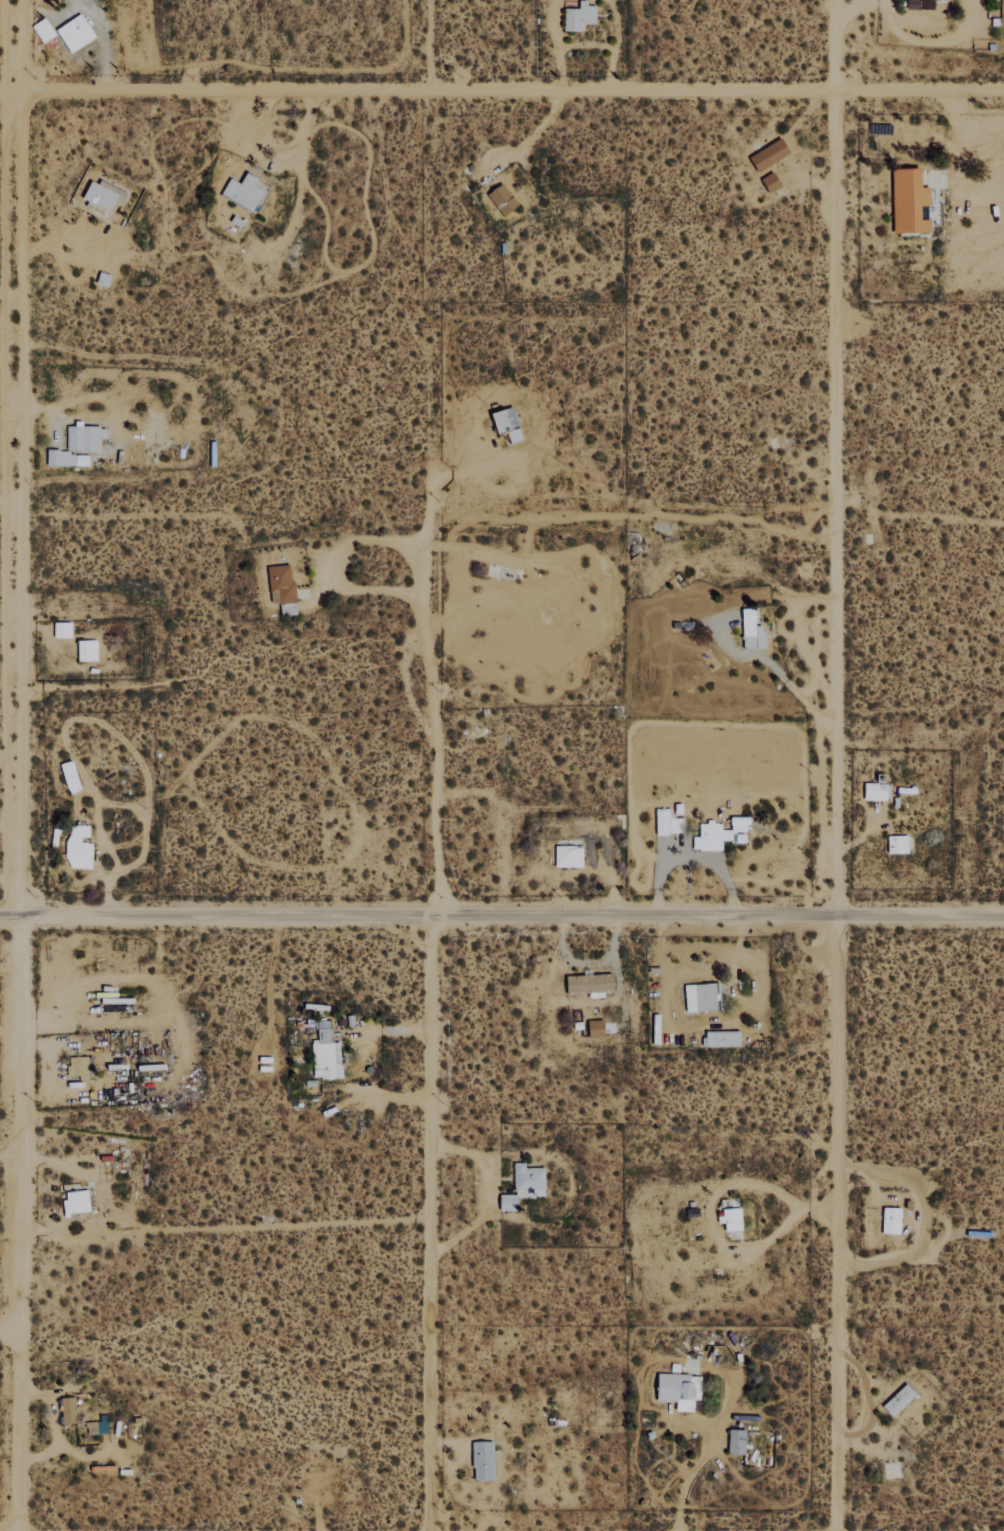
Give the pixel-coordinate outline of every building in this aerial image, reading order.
[(565,31),(584,32),(584,24),(598,24),(598,6),(589,5),(590,0),(581,0),(581,8),(566,8),(565,31)] [(903,9),(931,10),(931,0),(904,0),(903,9)] [(58,28),(71,53),(98,39),(84,14),(58,28)] [(43,43),(57,36),(48,17),(34,24),(43,43)] [(746,156),(754,171),(787,154),(779,139),(746,156)] [(927,205),(927,187),(917,187),(917,168),(889,168),(890,233),(928,232),(928,219),(916,219),(916,205),(927,205)] [(231,178),(221,195),(253,214),(268,190),(258,184),(261,179),(248,172),(241,183),(231,178)] [(114,213),(123,195),(94,181),(85,198),(114,213)] [(489,196),(506,217),(521,205),(503,183),(489,196)] [(91,466),(91,452),(102,452),(102,439),(108,439),(108,427),(68,426),(68,450),(49,450),(49,466),(91,466)] [(269,566),(272,603),(281,602),(282,617),(299,615),(297,582),(293,582),(291,565),(269,566)] [(752,608),(740,608),(741,648),(762,648),(762,625),(753,626),(752,608)] [(56,637),(74,637),(75,622),(57,622),(56,637)] [(100,660),(99,639),(80,640),(81,661),(100,660)] [(69,792),(82,790),(77,760),(64,763),(69,792)] [(861,799),(888,800),(888,784),(861,783),(861,799)] [(669,809),(657,809),(658,834),(684,833),(683,818),(670,818),(669,809)] [(693,849),(723,850),(723,840),(732,841),(733,831),(749,832),(749,817),(732,817),(732,830),(723,830),(723,823),(699,822),(699,837),(693,837),(693,849)] [(67,868),(93,869),(94,843),(82,843),(82,837),(91,837),(92,826),(69,825),(67,868)] [(905,835),(884,836),(885,853),(905,853),(905,835)] [(558,867),(586,867),(585,845),(557,846),(558,867)] [(688,1011),(719,1011),(719,983),(687,984),(688,1011)] [(313,1040),(313,1078),(343,1078),(342,1043),(334,1043),(334,1021),(318,1021),(319,1040),(313,1040)] [(503,1194),(502,1211),(520,1211),(520,1198),(537,1198),(537,1192),(547,1192),(547,1168),(527,1168),(527,1163),(517,1163),(517,1194),(503,1194)] [(66,1192),(68,1214),(92,1212),(90,1190),(66,1192)] [(721,1223),(728,1223),(728,1231),(745,1230),(744,1208),(720,1210),(721,1223)] [(879,1234),(897,1234),(898,1208),(880,1208),(879,1234)] [(703,1412),(704,1375),(661,1374),(660,1402),(679,1402),(679,1411),(703,1412)] [(913,1395),(903,1384),(879,1406),(889,1417),(913,1395)] [(77,1397),(63,1398),(64,1424),(78,1423),(77,1397)] [(748,1430),(731,1429),(729,1454),(746,1454),(748,1430)] [(494,1481),(495,1458),(494,1458),(495,1442),(488,1442),(487,1455),(477,1454),(476,1480),(494,1481)]
